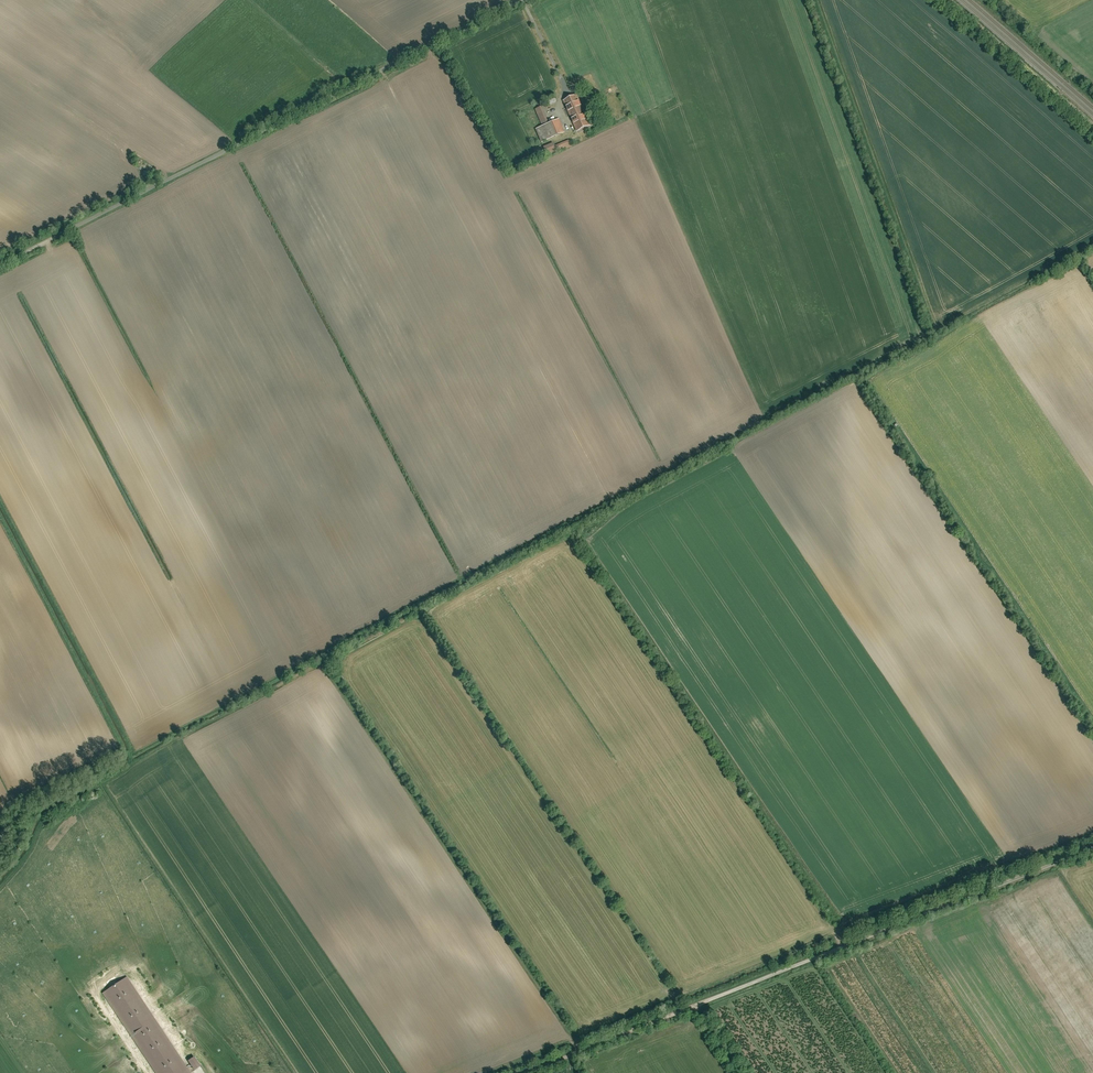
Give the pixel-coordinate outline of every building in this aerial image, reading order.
[(578,93),(563,100),(577,131),(591,124),(578,93)] [(549,122),(541,105),(534,108),(542,125),(549,122)] [(542,125),(536,128),(541,142),(565,131),(560,118),(549,122),(542,125)] [(554,141),(544,146),(548,156),(572,146),(569,139),(555,145),(554,141)] [(106,995),(157,1072),(189,1072),(129,980),(106,995)] [(195,1058),(189,1062),(195,1071),(200,1068),(195,1058)]
